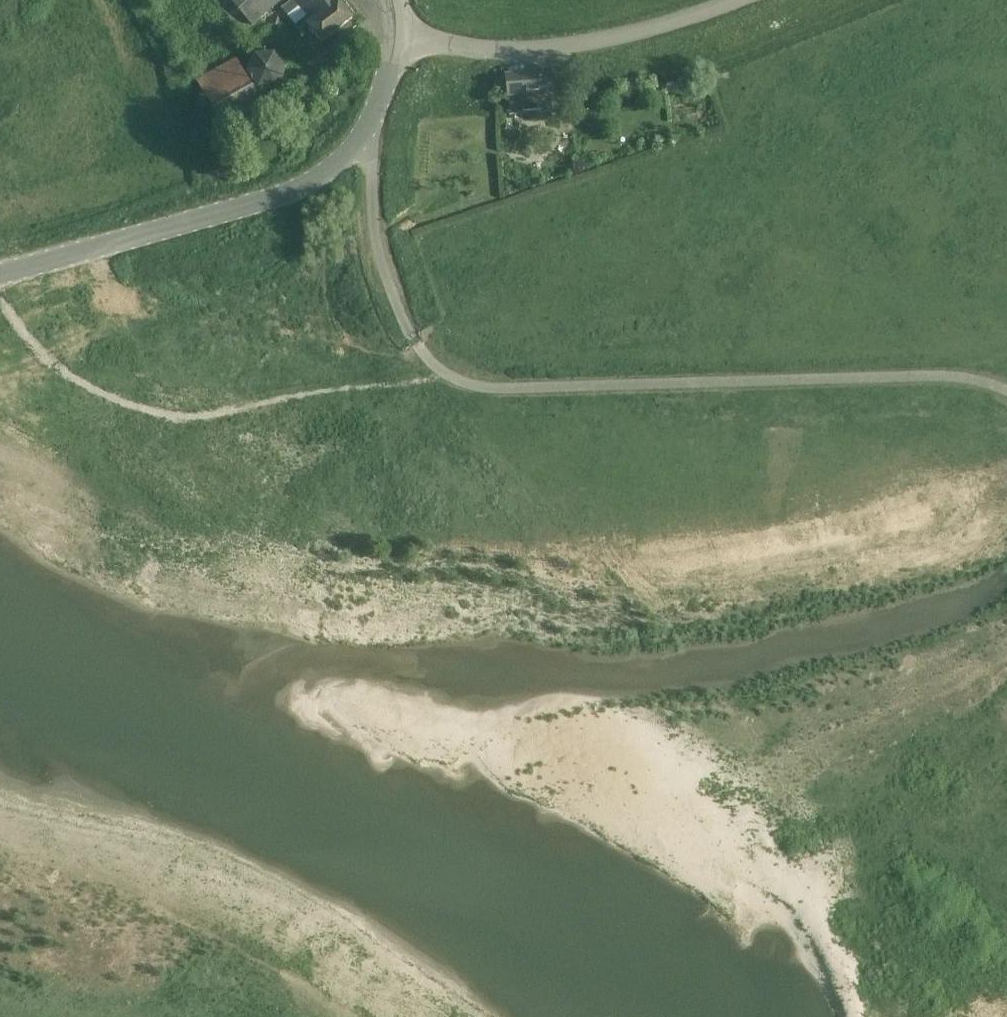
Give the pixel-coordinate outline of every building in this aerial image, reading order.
[(252,27),(281,0),(229,0),(252,27)] [(352,18),(339,0),(294,0),(311,20),(307,23),(321,42),(352,18)] [(287,67),(275,51),(255,53),(247,72),(258,88),(279,86),(287,67)] [(224,129),(264,106),(236,57),(196,80),(224,129)] [(550,72),(505,77),(509,114),(543,110),(552,110),(550,94),(553,94),(550,72)]
